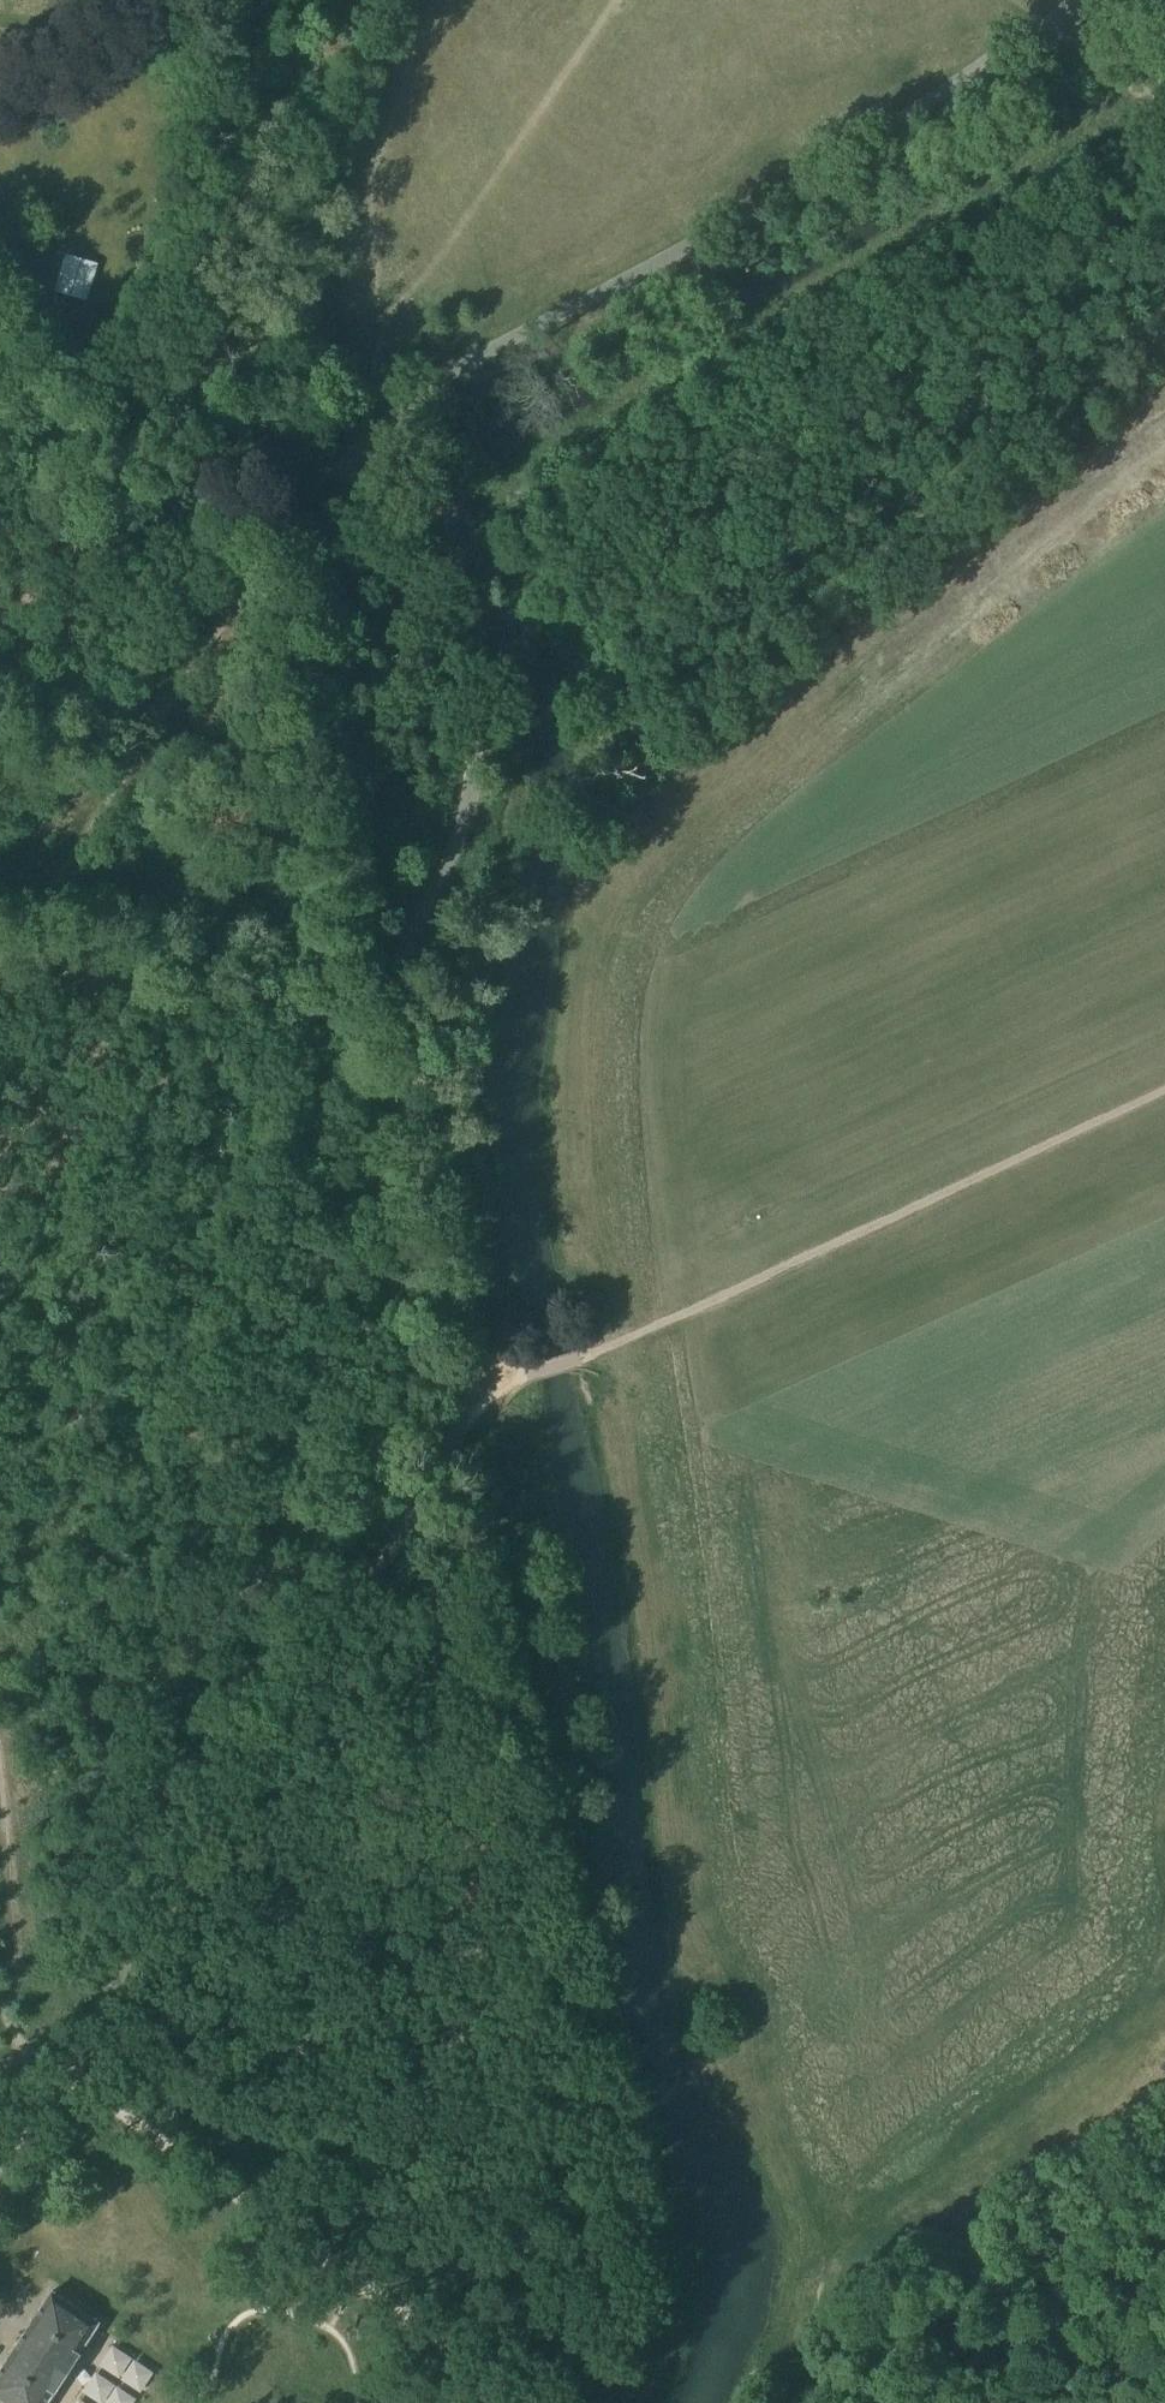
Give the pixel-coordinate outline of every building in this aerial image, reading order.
[(60,253),(49,289),(78,298),(90,262),(60,253)] [(299,371),(289,379),(298,390),(307,381),(299,371)] [(8,2270),(0,2270),(0,2293),(8,2293),(8,2270)] [(99,2322),(53,2291),(0,2371),(0,2398),(8,2402),(46,2402),(99,2322)]
